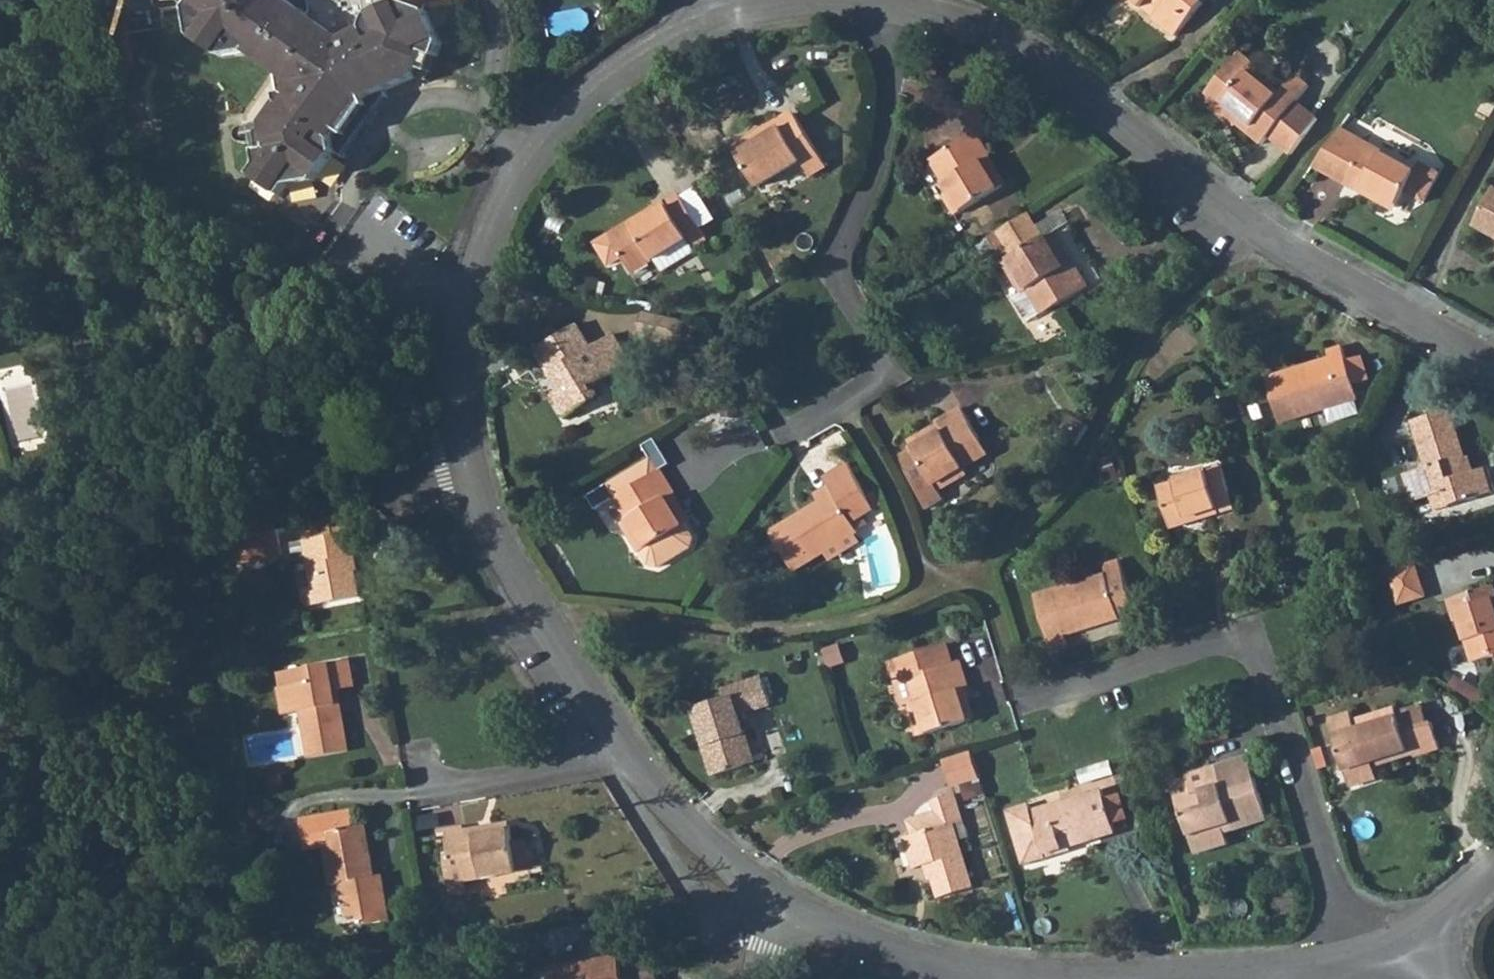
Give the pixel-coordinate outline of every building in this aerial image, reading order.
[(155,1),(156,6),(164,9),(188,6),(188,0),(155,0),(155,1)] [(188,6),(192,32),(224,55),(248,51),(274,69),(279,103),(264,122),(265,125),(266,141),(258,142),(260,162),(252,174),(283,195),(290,184),(316,180),(337,151),(345,158),(390,94),(388,89),(419,75),(415,73),(424,50),(437,55),(443,41),(429,11),(425,9),(429,0),(307,0),(310,14),(289,0),(188,0),(188,6)] [(1141,7),(1145,1),(1157,11),(1152,16),(1176,36),(1204,1),(1203,0),(1132,0),(1141,7)] [(1141,7),(1152,16),(1157,11),(1145,1),(1141,7)] [(1437,29),(1428,22),(1417,37),(1426,44),(1437,29)] [(415,73),(419,75),(427,77),(437,55),(424,50),(415,73)] [(1269,136),(1291,154),(1315,121),(1294,104),(1309,85),(1294,73),(1281,89),(1253,67),(1256,63),(1240,51),(1200,99),(1222,118),(1223,116),(1231,107),(1244,118),(1239,125),(1262,144),(1269,136)] [(1237,128),(1239,125),(1244,118),(1231,107),(1223,116),(1237,128)] [(797,115),(793,109),(732,145),(736,151),(797,115)] [(826,164),(797,115),(736,151),(757,185),(801,160),(809,173),(826,164)] [(266,141),(265,125),(242,128),(238,133),(238,139),(243,144),(258,142),(266,141)] [(1374,199),(1395,210),(1403,195),(1422,205),(1437,178),(1417,167),(1415,171),(1380,152),(1381,150),(1340,127),(1313,164),(1359,191),(1362,187),(1377,195),(1374,199)] [(989,153),(976,131),(931,160),(943,181),(938,184),(956,213),(1005,183),(996,168),(990,171),(982,158),(988,154),(989,153)] [(996,168),(988,154),(982,158),(990,171),(996,168)] [(681,194),(700,227),(716,217),(696,185),(681,194)] [(1362,187),(1359,191),(1374,199),(1377,195),(1362,187)] [(1473,225),(1493,236),(1493,187),(1473,225)] [(661,271),(696,250),(693,246),(707,238),(700,227),(681,194),(678,191),(665,199),(667,203),(655,210),(652,207),(610,232),(632,268),(653,256),(661,271)] [(665,199),(663,200),(652,207),(655,210),(667,203),(665,199)] [(1043,237),(1028,214),(996,232),(1011,256),(1043,237)] [(1041,313),(1088,286),(1073,261),(1070,263),(1066,265),(1057,249),(1061,247),(1052,232),(1043,237),(1011,256),(1001,262),(1020,293),(1027,289),(1040,310),(1041,313)] [(1066,265),(1070,263),(1061,247),(1057,249),(1066,265)] [(772,278),(765,268),(755,274),(762,284),(772,278)] [(1025,320),(1040,310),(1027,289),(1020,293),(1013,297),(1025,320)] [(558,389),(554,392),(568,416),(600,397),(594,386),(631,363),(614,333),(591,347),(577,324),(540,347),(553,369),(563,387),(558,389)] [(1328,357),(1268,375),(1265,376),(1279,422),(1326,407),(1354,399),(1356,398),(1352,383),(1346,360),(1342,347),(1327,351),(1328,357)] [(1361,355),(1346,360),(1352,383),(1369,379),(1361,355)] [(563,387),(553,369),(549,372),(558,389),(563,387)] [(1354,399),(1326,407),(1329,422),(1358,413),(1354,399)] [(906,456),(935,508),(953,497),(947,486),(967,475),(963,467),(987,453),(961,406),(935,421),(936,423),(940,428),(913,444),(917,450),(906,456)] [(1403,472),(1411,501),(1430,495),(1445,490),(1450,504),(1492,492),(1485,466),(1474,470),(1467,472),(1462,456),(1449,408),(1411,419),(1424,466),(1403,472)] [(1058,436),(1074,449),(1088,427),(1071,415),(1058,436)] [(940,428),(936,423),(910,439),(913,444),(940,428)] [(1474,470),(1469,454),(1462,456),(1467,472),(1474,470)] [(642,480),(657,470),(650,457),(634,466),(642,480)] [(853,521),(862,515),(875,507),(850,460),(824,475),(829,484),(815,492),(820,501),(769,531),(794,570),(824,552),(855,533),(858,531),(857,529),(853,521)] [(1199,518),(1204,517),(1234,508),(1221,465),(1204,471),(1174,480),(1158,485),(1171,527),(1187,522),(1185,518),(1198,514),(1199,518)] [(1174,480),(1204,471),(1203,465),(1172,474),(1174,480)] [(673,489),(670,484),(660,468),(657,470),(642,480),(634,466),(606,483),(628,520),(623,522),(647,562),(660,566),(696,543),(698,534),(678,502),(673,505),(666,494),(671,491),(673,489)] [(1445,490),(1430,495),(1434,509),(1450,504),(1445,490)] [(678,502),(671,491),(666,494),(673,505),(678,502)] [(333,533),(355,529),(352,511),(329,515),(333,533)] [(1185,518),(1187,522),(1199,518),(1198,514),(1185,518)] [(358,552),(355,529),(333,533),(329,515),(309,519),(312,537),(305,538),(312,585),(300,587),(302,605),(360,595),(356,568),(352,568),(350,554),(357,552),(358,552)] [(867,524),(862,515),(853,521),(857,529),(867,524)] [(281,553),(278,527),(250,532),(254,557),(281,553)] [(254,557),(250,532),(242,533),(246,559),(254,557)] [(855,533),(824,552),(829,560),(860,542),(855,533)] [(293,541),(300,587),(312,585),(305,538),(293,541)] [(359,567),(357,552),(350,554),(352,568),(356,568),(359,567)] [(1351,566),(1348,553),(1333,558),(1336,569),(1351,566)] [(1035,595),(1051,648),(1066,643),(1064,635),(1084,629),(1083,625),(1117,614),(1134,610),(1119,559),(1101,564),(1104,574),(1035,595)] [(1413,562),(1385,570),(1396,603),(1423,595),(1413,562)] [(1492,584),(1446,598),(1455,627),(1462,625),(1473,660),(1493,653),(1493,592),(1492,584)] [(1119,618),(1117,614),(1083,625),(1084,629),(1119,618)] [(930,670),(952,662),(947,645),(924,652),(930,670)] [(909,704),(918,735),(975,718),(971,700),(966,702),(961,688),(966,686),(968,686),(960,660),(952,662),(930,670),(924,652),(892,662),(898,682),(908,678),(916,702),(909,704)] [(346,749),(339,703),(335,704),(332,686),(336,685),(352,683),(349,659),(281,671),(282,685),(280,686),(284,712),(301,710),(309,756),(346,749)] [(740,712),(769,704),(761,677),(722,688),(725,698),(696,706),(707,745),(703,746),(711,774),(755,761),(740,712)] [(905,705),(909,704),(916,702),(908,678),(898,682),(905,705)] [(966,702),(971,700),(966,686),(961,688),(966,702)] [(1329,718),(1345,771),(1373,763),(1371,758),(1408,747),(1410,752),(1411,755),(1439,747),(1431,720),(1426,721),(1421,702),(1395,710),(1394,707),(1352,720),(1350,712),(1329,718)] [(692,708),(703,746),(707,745),(696,706),(692,708)] [(1371,758),(1373,763),(1410,752),(1408,747),(1371,758)] [(954,787),(981,778),(972,750),(945,759),(954,787)] [(1234,830),(1266,820),(1247,756),(1205,769),(1210,785),(1192,791),(1187,776),(1171,781),(1188,836),(1231,822),(1234,830)] [(1349,786),(1377,778),(1373,763),(1345,771),(1349,786)] [(1110,823),(1103,798),(1100,789),(1031,810),(1044,854),(1113,833),(1110,823)] [(925,830),(904,837),(913,868),(923,865),(927,864),(931,877),(938,898),(974,887),(960,838),(968,835),(955,792),(930,799),(934,814),(938,826),(925,830)] [(1120,793),(1103,798),(1110,823),(1127,818),(1120,793)] [(439,807),(441,823),(463,821),(461,805),(439,807)] [(362,925),(390,919),(383,876),(376,876),(372,877),(369,862),(374,862),(368,826),(355,827),(352,809),(303,817),(308,847),(326,845),(332,884),(340,883),(346,916),(360,914),(362,925)] [(921,818),(925,830),(938,826),(934,814),(921,818)] [(1188,836),(1190,844),(1213,837),(1234,830),(1231,822),(1188,836)] [(486,835),(485,832),(484,824),(466,827),(468,838),(486,835)] [(446,829),(455,882),(532,868),(527,839),(514,841),(512,827),(485,832),(486,835),(468,838),(466,827),(465,825),(446,829)] [(1213,837),(1190,844),(1195,860),(1217,853),(1213,837)] [(927,864),(923,865),(927,879),(931,877),(927,864)] [(638,955),(621,958),(620,956),(570,965),(570,967),(543,972),(545,978),(643,978),(642,972),(638,955)] [(656,970),(642,972),(643,978),(658,978),(656,970)]
